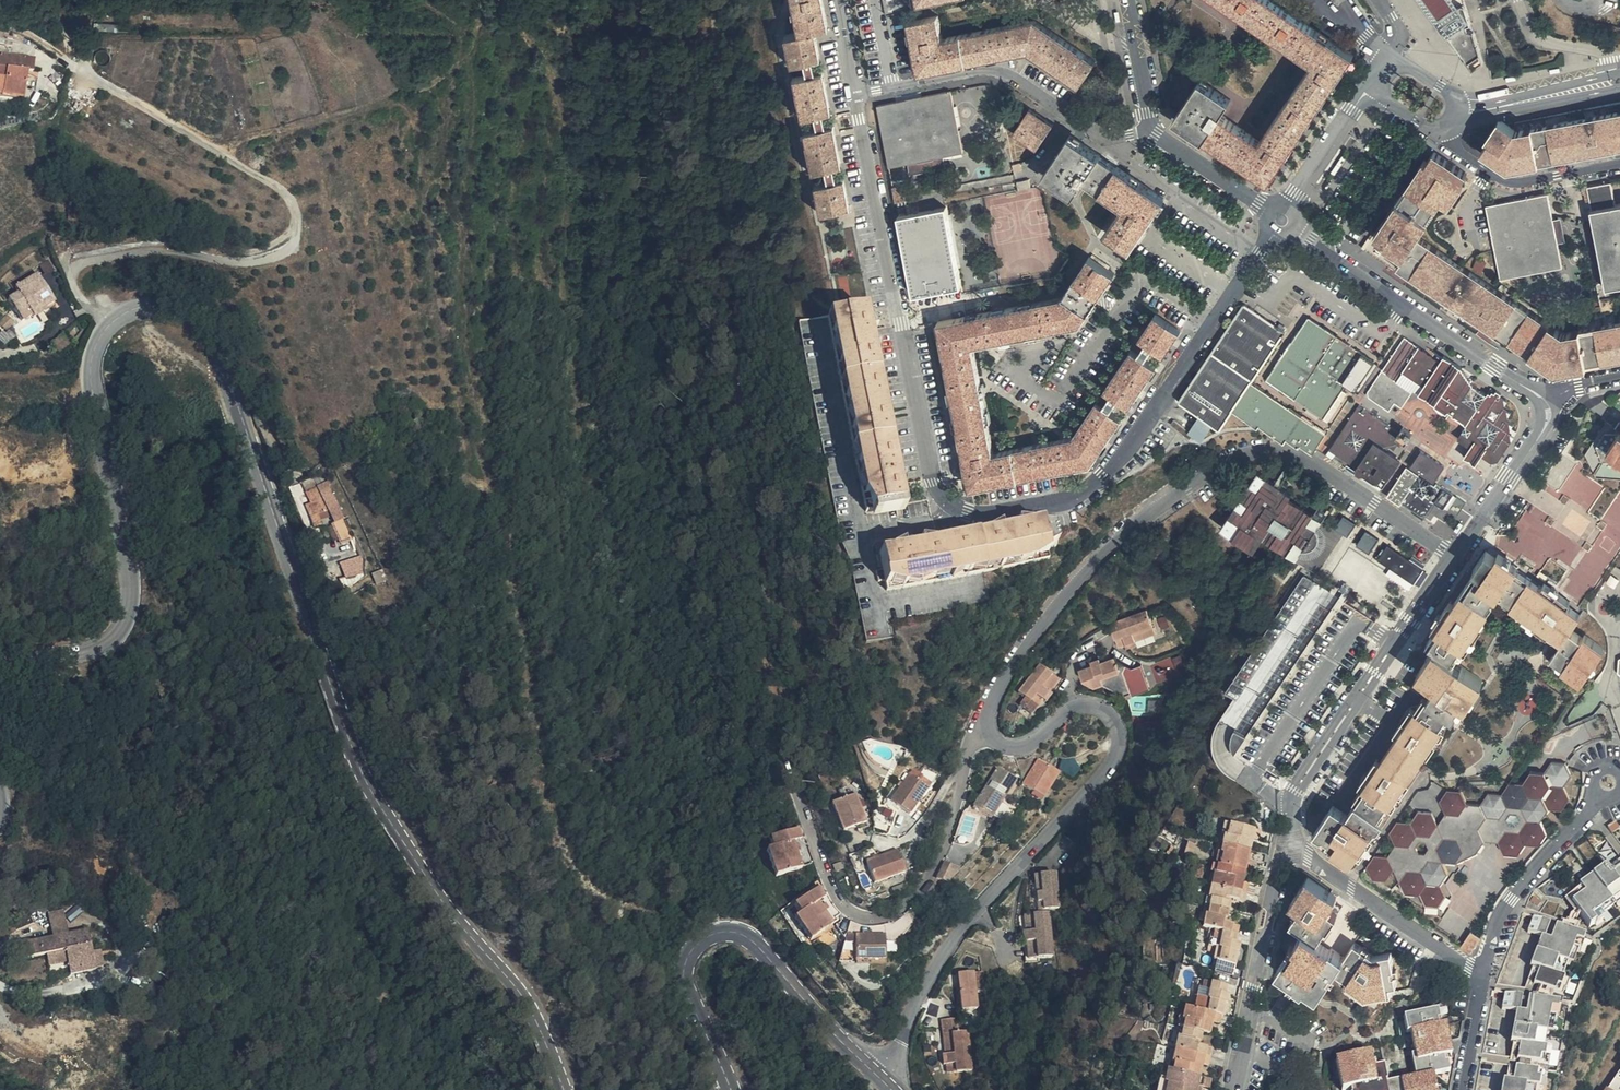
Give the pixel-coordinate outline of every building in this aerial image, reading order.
[(794,29),(811,26),(824,23),(819,0),(788,0),(794,29)] [(899,0),(882,0),(885,15),(901,12),(899,0)] [(1279,44),(1295,19),(1266,0),(1211,0),(1279,44)] [(1471,3),(1446,16),(1453,30),(1452,31),(1473,71),(1485,64),(1475,7),(1474,5),(1472,4),(1471,3)] [(943,39),(938,17),(909,23),(920,75),(1028,53),(1082,87),(1098,62),(1049,29),(1036,20),(943,39)] [(1295,19),(1279,44),(1303,60),(1263,122),(1290,140),(1341,60),(1346,53),(1295,19)] [(811,26),(794,29),(794,30),(781,32),(787,61),(800,58),(809,56),(817,55),(814,44),(811,26)] [(809,56),(800,58),(802,72),(811,71),(809,56)] [(0,61),(0,103),(19,103),(19,91),(16,91),(16,79),(27,79),(27,61),(5,61),(0,61)] [(828,109),(819,69),(811,71),(802,72),(790,74),(797,115),(811,112),(820,110),(828,109)] [(1262,183),(1290,140),(1263,122),(1253,139),(1213,113),(1216,107),(1221,97),(1192,78),(1164,118),(1262,183)] [(963,156),(952,93),(877,107),(878,108),(890,170),(963,156)] [(1511,129),(1494,117),(1481,136),(1485,139),(1477,150),(1504,168),(1619,144),(1619,107),(1511,129)] [(1044,123),(1021,108),(1004,133),(1018,143),(1026,149),(1044,123)] [(820,110),(811,112),(814,126),(822,125),(820,110)] [(838,163),(830,123),(822,125),(814,126),(800,128),(808,168),(823,166),(831,164),(838,163)] [(1165,197),(1070,133),(1042,174),(1072,194),(1082,179),(1122,206),(1105,232),(1121,243),(1130,249),(1165,197)] [(1430,148),(1421,160),(1418,159),(1369,231),(1381,239),(1379,243),(1399,256),(1392,266),(1493,332),(1554,372),(1619,358),(1619,320),(1560,332),(1412,234),(1437,198),(1444,203),(1458,183),(1455,181),(1462,170),(1430,148)] [(831,164),(823,166),(826,179),(833,178),(831,164)] [(1003,167),(987,170),(989,177),(1004,174),(1003,167)] [(847,205),(841,177),(833,178),(826,179),(811,182),(817,211),(847,205)] [(893,180),(882,182),(886,199),(896,196),(893,180)] [(1557,263),(1542,191),(1480,204),(1495,276),(1557,263)] [(1587,210),(1602,287),(1610,285),(1619,283),(1619,203),(1587,210)] [(956,291),(939,212),(892,222),(901,262),(908,300),(928,297),(956,291)] [(1130,249),(1121,243),(1118,247),(1127,253),(1130,249)] [(459,247),(445,247),(446,263),(459,263),(459,247)] [(1106,275),(1082,258),(1075,267),(1054,300),(1001,310),(931,324),(930,326),(964,491),(1085,467),(1116,420),(1109,416),(1099,410),(1090,403),(1067,439),(987,456),(966,349),(1072,327),(1106,275)] [(229,278),(218,273),(215,280),(225,286),(229,278)] [(48,320),(34,291),(11,301),(15,310),(6,315),(14,332),(25,327),(27,332),(29,335),(41,329),(40,325),(48,320)] [(1280,331),(1238,304),(1170,403),(1208,429),(1212,429),(1215,427),(1228,411),(1312,453),(1314,451),(1323,435),(1246,384),(1280,331)] [(907,506),(867,311),(839,316),(829,318),(869,513),(907,506)] [(1173,332),(1149,316),(1132,340),(1142,347),(1134,357),(1143,363),(1150,353),(1157,358),(1173,332)] [(1371,362),(1304,318),(1262,379),(1320,417),(1341,385),(1352,391),(1371,362)] [(25,327),(14,332),(16,337),(27,332),(25,327)] [(1435,366),(1399,344),(1362,401),(1385,415),(1390,407),(1398,411),(1410,394),(1459,426),(1450,442),(1462,450),(1455,463),(1466,470),(1475,459),(1488,467),(1502,445),(1497,400),(1494,398),(1493,400),(1489,398),(1487,401),(1484,400),(1483,402),(1467,393),(1468,391),(1465,389),(1466,388),(1464,387),(1464,385),(1462,384),(1462,382),(1458,380),(1459,378),(1456,377),(1457,374),(1455,373),(1456,370),(1440,360),(1435,366)] [(58,347),(48,355),(56,364),(65,356),(58,347)] [(1134,357),(1125,351),(1098,391),(1107,398),(1099,410),(1109,416),(1116,404),(1123,408),(1136,389),(1150,368),(1143,363),(1134,357)] [(1609,402),(1619,409),(1619,397),(1609,402)] [(1400,435),(1358,408),(1328,453),(1336,458),(1334,462),(1345,469),(1344,471),(1380,496),(1402,462),(1391,455),(1393,451),(1395,452),(1398,447),(1401,449),(1403,445),(1406,447),(1413,437),(1403,431),(1400,435)] [(1612,416),(1589,451),(1596,474),(1619,479),(1619,422),(1612,416)] [(414,433),(413,418),(401,419),(402,424),(403,434),(414,433)] [(1449,467),(1425,452),(1413,470),(1436,485),(1449,467)] [(1292,490),(1258,467),(1222,521),(1255,544),(1261,535),(1293,557),(1302,544),(1305,544),(1309,543),(1311,542),(1313,540),(1315,535),(1315,533),(1314,528),(1321,516),(1289,494),(1292,490)] [(1438,490),(1408,472),(1388,501),(1403,511),(1405,508),(1427,522),(1428,522),(1439,507),(1448,512),(1458,498),(1441,487),(1438,490)] [(336,539),(326,507),(303,515),(306,525),(300,526),(305,539),(314,536),(326,531),(330,541),(336,539)] [(1044,524),(1043,521),(880,554),(880,555),(882,567),(887,592),(1050,561),(1049,554),(1056,550),(1050,524),(1044,524)] [(1339,521),(1330,533),(1342,542),(1351,530),(1339,521)] [(314,536),(305,539),(309,549),(318,546),(314,536)] [(1362,536),(1352,551),(1365,561),(1375,545),(1362,536)] [(1492,559),(1482,552),(1469,572),(1471,574),(1450,606),(1447,604),(1430,631),(1433,633),(1424,646),(1432,651),(1415,677),(1433,690),(1424,703),(1421,701),(1413,713),(1409,710),(1391,737),(1395,740),(1377,765),(1374,764),(1356,789),(1359,791),(1350,805),(1353,807),(1344,820),(1331,812),(1314,838),(1332,850),(1329,854),(1347,865),(1356,852),(1361,855),(1381,826),(1376,822),(1384,808),(1390,812),(1408,786),(1404,784),(1422,758),(1426,761),(1443,733),(1436,729),(1444,717),(1448,719),(1457,706),(1463,711),(1481,683),(1450,662),(1458,649),(1460,651),(1478,624),(1476,622),(1493,597),(1519,615),(1518,618),(1545,636),(1547,633),(1561,642),(1549,660),(1562,668),(1559,672),(1578,685),(1602,650),(1582,637),(1579,641),(1567,633),(1578,617),(1565,607),(1567,604),(1540,586),(1538,589),(1512,572),(1514,569),(1494,556),(1492,559)] [(1385,552),(1374,567),(1410,591),(1420,576),(1385,552)] [(346,579),(365,572),(359,556),(340,562),(346,579)] [(1157,633),(1148,609),(1111,623),(1119,646),(1128,643),(1127,639),(1135,636),(1137,640),(1157,633)] [(1170,626),(1167,616),(1159,618),(1163,628),(1170,626)] [(1137,640),(1135,636),(1127,639),(1128,643),(1129,646),(1138,643),(1137,640)] [(1116,659),(1115,656),(1101,661),(1100,658),(1093,660),(1094,665),(1080,670),(1083,678),(1093,675),(1097,685),(1106,682),(1129,694),(1127,697),(1150,689),(1142,665),(1134,668),(1116,659)] [(1060,678),(1043,664),(1021,692),(1027,697),(1022,704),(1034,713),(1044,700),(1042,698),(1048,690),(1050,691),(1060,678)] [(1050,691),(1048,690),(1042,698),(1044,700),(1046,701),(1052,693),(1050,691)] [(1061,771),(1039,758),(1024,782),(1046,795),(1061,771)] [(1017,778),(1000,767),(974,806),(991,817),(1017,778)] [(1416,900),(1421,911),(1436,912),(1444,901),(1439,889),(1448,877),(1445,867),(1455,866),(1475,855),(1483,844),(1497,844),(1502,856),(1517,857),(1525,844),(1535,844),(1544,830),(1552,829),(1561,817),(1559,808),(1567,796),(1564,786),(1570,778),(1563,768),(1548,767),(1541,778),(1528,778),(1524,784),(1511,784),(1503,796),(1488,794),(1480,805),(1466,804),(1457,817),(1445,816),(1436,828),(1430,816),(1417,815),(1409,826),(1395,826),(1387,838),(1393,850),(1385,861),(1372,860),(1362,874),(1367,886),(1383,887),(1391,875),(1401,896),(1416,900)] [(913,772),(893,799),(912,813),(922,799),(932,786),(913,772)] [(936,789),(932,786),(922,799),(926,802),(936,789)] [(1460,793),(1446,792),(1438,804),(1445,816),(1457,817),(1466,804),(1460,793)] [(868,821),(857,794),(833,803),(844,831),(868,821)] [(806,838),(802,827),(771,838),(775,848),(766,851),(775,876),(805,867),(796,841),(806,838)] [(1613,829),(1612,831),(1615,837),(1619,834),(1619,827),(1613,829)] [(1216,840),(1215,849),(1247,855),(1249,843),(1255,844),(1257,835),(1222,828),(1219,841),(1216,840)] [(1247,855),(1215,849),(1213,858),(1215,859),(1213,871),(1242,877),(1248,878),(1250,870),(1244,869),(1247,855)] [(907,873),(898,850),(866,862),(875,885),(907,873)] [(938,877),(948,882),(962,869),(946,860),(938,877)] [(1610,871),(1607,867),(1580,886),(1582,890),(1568,899),(1589,930),(1594,927),(1596,929),(1605,923),(1603,921),(1619,909),(1619,907),(1617,903),(1619,901),(1619,863),(1610,871)] [(1209,891),(1244,899),(1246,889),(1240,888),(1242,877),(1213,871),(1209,891)] [(1036,874),(1040,910),(1060,908),(1056,872),(1036,874)] [(1338,906),(1305,883),(1288,910),(1297,916),(1287,930),(1300,939),(1273,978),(1291,988),(1295,991),(1293,993),(1300,998),(1304,992),(1318,1000),(1334,978),(1347,986),(1344,990),(1363,1003),(1392,996),(1396,995),(1394,990),(1400,988),(1392,958),(1375,961),(1356,949),(1347,961),(1334,952),(1332,954),(1320,947),(1328,935),(1330,937),(1339,923),(1331,917),(1338,906)] [(1201,912),(1227,917),(1230,904),(1243,907),(1244,899),(1209,891),(1206,905),(1203,905),(1201,912)] [(820,909),(814,899),(783,920),(803,951),(828,935),(814,914),(820,909)] [(1050,912),(1026,914),(1028,932),(1030,931),(1031,940),(1029,941),(1030,958),(1040,957),(1054,956),(1050,912)] [(1224,930),(1227,917),(1201,912),(1199,921),(1202,921),(1200,934),(1223,939),(1236,941),(1237,934),(1224,930)] [(1545,940),(1548,941),(1554,926),(1536,919),(1530,934),(1545,940)] [(878,944),(904,934),(899,921),(894,925),(887,928),(879,930),(878,944)] [(1554,944),(1548,941),(1545,940),(1534,970),(1543,974),(1537,989),(1563,998),(1569,981),(1566,980),(1571,966),(1575,968),(1581,954),(1582,955),(1586,947),(1584,947),(1587,939),(1560,929),(1554,944)] [(1465,939),(1474,945),(1480,936),(1471,930),(1465,939)] [(1031,940),(1030,931),(1028,932),(1025,932),(1027,961),(1040,960),(1040,957),(1030,958),(1029,941),(1031,940)] [(1236,941),(1223,939),(1221,947),(1216,946),(1215,954),(1217,954),(1214,970),(1216,970),(1233,974),(1237,951),(1234,951),(1236,941)] [(1474,945),(1465,939),(1461,945),(1470,951),(1474,945)] [(881,969),(881,944),(878,944),(850,944),(850,969),(881,969)] [(33,952),(43,976),(57,971),(47,947),(33,952)] [(167,967),(173,966),(172,962),(169,952),(159,955),(162,968),(167,967)] [(848,953),(840,952),(835,970),(848,970),(848,953)] [(43,976),(12,989),(18,1004),(40,995),(58,988),(63,1000),(54,1003),(58,1011),(66,1008),(91,998),(90,996),(84,981),(82,976),(77,963),(68,966),(57,971),(43,976)] [(173,966),(167,967),(170,974),(176,972),(173,966)] [(1233,974),(1216,970),(1215,978),(1231,982),(1233,974)] [(979,1008),(975,971),(960,973),(961,983),(963,982),(964,991),(962,993),(964,1009),(979,1008)] [(92,978),(84,981),(90,996),(98,993),(92,978)] [(58,988),(40,995),(45,1006),(54,1003),(63,1000),(58,988)] [(1206,1007),(1203,1019),(1221,1023),(1224,1023),(1227,1002),(1223,1002),(1224,993),(1211,990),(1209,999),(1205,998),(1203,1006),(1206,1007)] [(1524,1001),(1505,998),(1503,1014),(1518,1017),(1513,1048),(1523,1050),(1521,1065),(1547,1069),(1550,1051),(1546,1051),(1549,1035),(1555,1037),(1557,1024),(1560,1024),(1561,1015),(1559,1015),(1560,1008),(1532,1003),(1529,1019),(1521,1017),(1524,1001)] [(1179,1026),(1177,1035),(1200,1041),(1210,1043),(1213,1031),(1219,1032),(1221,1023),(1203,1019),(1184,1015),(1182,1026),(1179,1026)] [(1438,1016),(1404,1024),(1407,1039),(1411,1038),(1417,1064),(1413,1065),(1418,1088),(1409,1089),(1438,1089),(1436,1081),(1451,1077),(1448,1062),(1453,1061),(1449,1045),(1446,1031),(1441,1032),(1438,1016)] [(944,1035),(930,1035),(931,1071),(933,1071),(934,1081),(931,1081),(932,1089),(934,1089),(958,1089),(957,1048),(945,1048),(944,1035)] [(1176,1057),(1210,1064),(1212,1055),(1198,1051),(1200,1041),(1177,1035),(1175,1046),(1178,1046),(1176,1057)] [(1209,1073),(1210,1064),(1176,1057),(1173,1070),(1170,1069),(1168,1077),(1202,1084),(1204,1073),(1209,1073)] [(1383,1075),(1372,1077),(1368,1061),(1335,1068),(1340,1089),(1387,1089),(1383,1075)] [(1506,1089),(1543,1089),(1545,1076),(1519,1072),(1517,1088),(1506,1086),(1506,1089)] [(1610,1089),(1619,1089),(1619,1075),(1610,1089)] [(1202,1084),(1168,1077),(1166,1089),(1203,1089),(1204,1085),(1202,1084)] [(1166,1083),(1160,1081),(1158,1089),(1165,1089),(1166,1083)]
